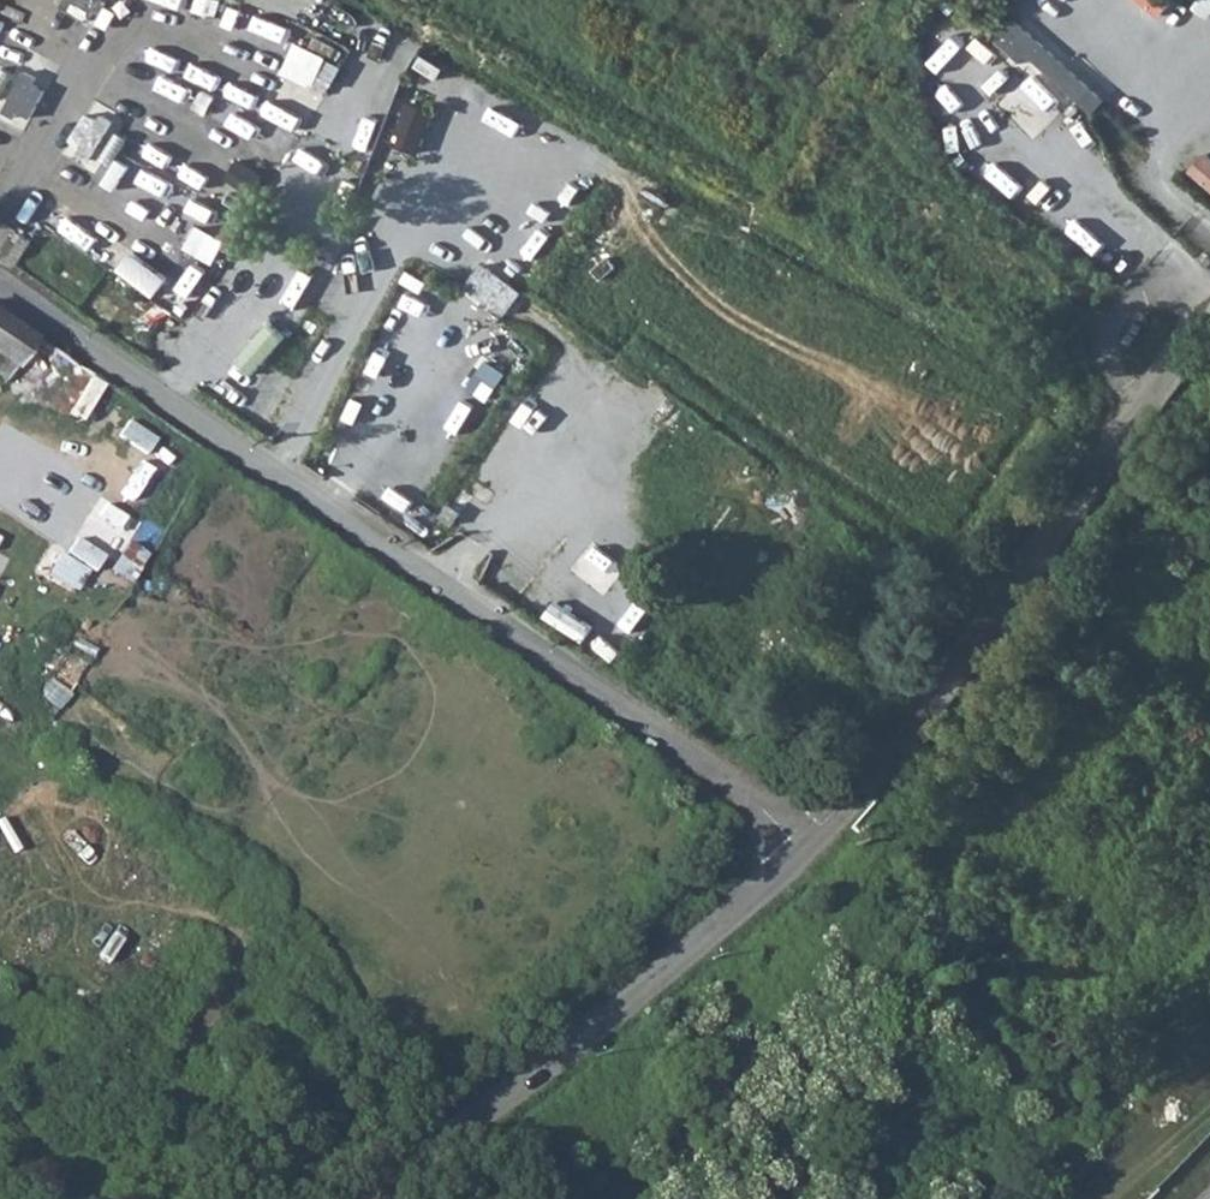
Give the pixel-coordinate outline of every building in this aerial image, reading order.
[(1166,14),(1175,0),(1145,0),(1166,14)] [(1198,7),(1209,14),(1209,0),(1202,0),(1198,7)] [(1026,83),(1062,120),(1081,101),(1094,114),(1110,99),(1025,12),(1003,34),(1039,71),(1026,83)] [(332,92),(348,64),(303,39),(287,67),(332,92)] [(397,144),(424,151),(436,107),(409,100),(397,144)] [(191,245),(218,260),(230,239),(203,223),(191,245)] [(485,261),(469,287),(517,317),(533,291),(485,261)] [(3,377),(32,336),(0,314),(0,381),(3,377)] [(107,386),(32,336),(3,377),(62,418),(71,406),(86,416),(107,386)] [(560,585),(602,610),(630,562),(588,538),(560,585)] [(69,554),(54,546),(42,570),(82,590),(101,552),(76,539),(69,554)]
